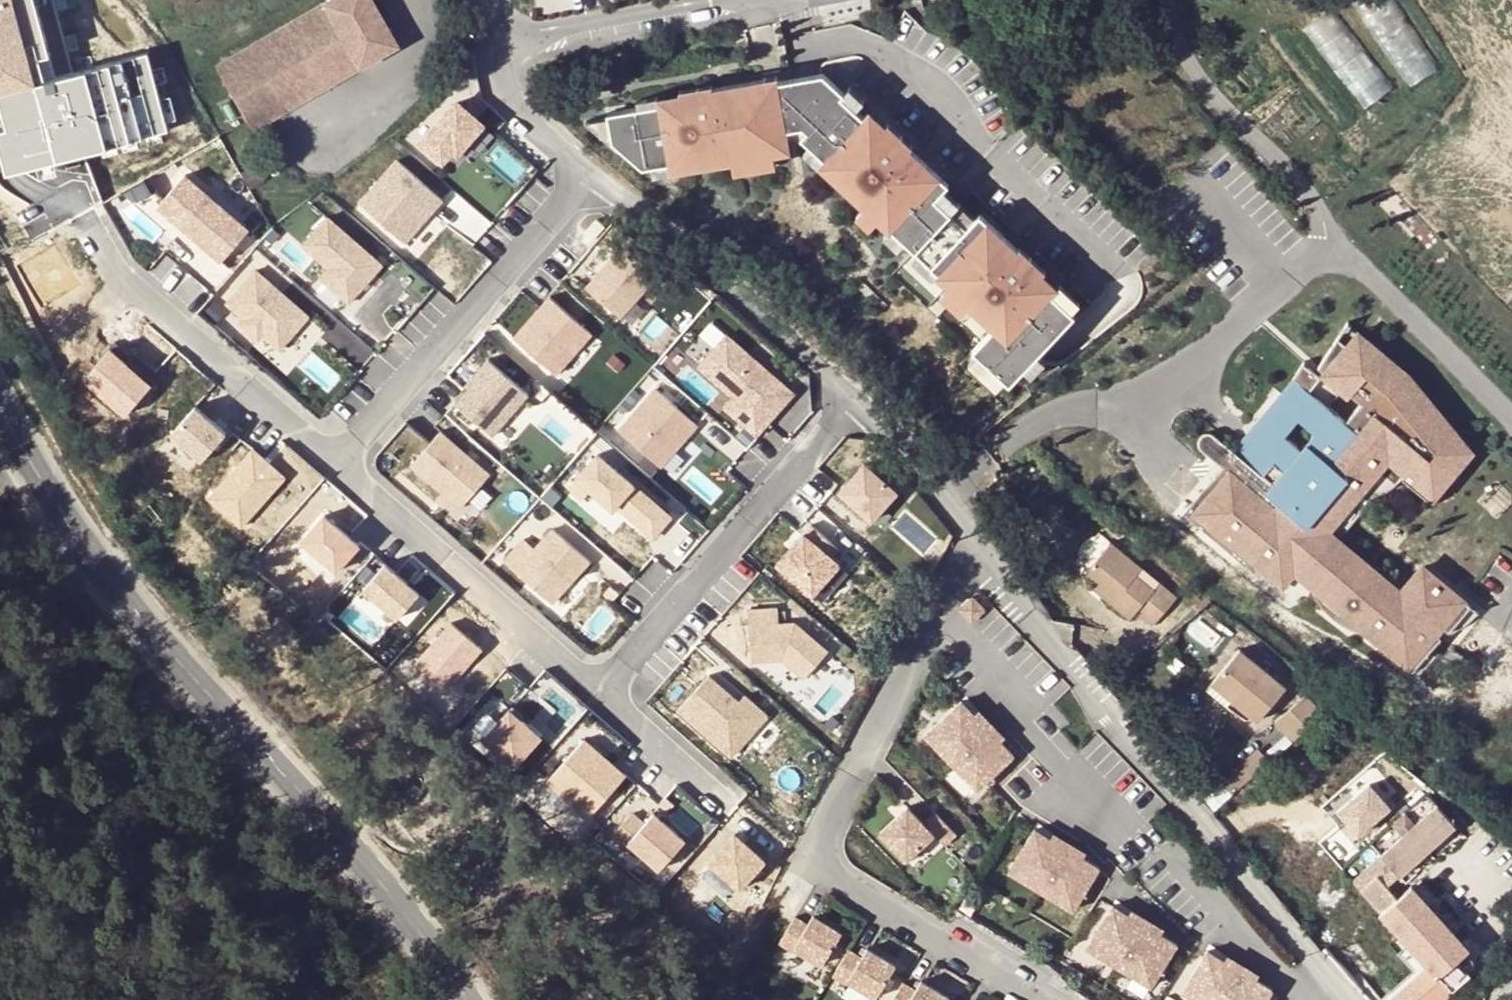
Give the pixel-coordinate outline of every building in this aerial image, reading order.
[(156,48),(62,69),(46,0),(0,0),(0,94),(11,91),(20,129),(7,132),(16,169),(176,131),(156,48)] [(219,72),(256,136),(402,49),(374,0),(337,0),(219,72)] [(820,76),(781,83),(791,139),(804,140),(843,98),(820,76)] [(663,102),(612,112),(617,140),(625,147),(648,169),(654,168),(673,165),(674,172),(733,162),(752,159),(752,161),(758,160),(777,157),(774,142),(791,139),(781,83),(735,90),(736,93),(703,99),(702,93),(662,100),(663,102)] [(18,126),(10,94),(0,96),(8,129),(18,126)] [(843,98),(804,140),(811,147),(826,161),(820,167),(865,209),(879,223),(886,216),(897,226),(893,231),(907,244),(927,263),(941,276),(946,271),(957,282),(950,289),(965,303),(995,331),(975,353),(979,357),(1007,383),(1011,387),(1053,343),(1077,317),(1055,296),(1058,292),(1028,264),(1025,268),(977,221),(968,230),(937,200),(945,191),(895,147),(899,143),(869,115),(865,118),(843,98)] [(463,157),(488,129),(462,106),(427,147),(448,165),(458,153),(463,157)] [(617,140),(613,117),(590,121),(621,152),(625,147),(617,140)] [(826,161),(811,147),(804,154),(819,168),(820,167),(826,161)] [(778,167),(777,157),(758,160),(760,170),(778,167)] [(752,159),(733,162),(735,172),(753,168),(752,161),(752,159)] [(673,165),(654,168),(656,178),(674,175),(674,172),(673,165)] [(225,263),(257,227),(191,169),(159,205),(225,263)] [(425,259),(464,214),(420,177),(382,222),(425,259)] [(879,223),(865,209),(858,217),(873,230),(879,223)] [(328,217),(302,247),(329,270),(320,279),(350,305),(383,266),(328,217)] [(585,234),(593,241),(606,227),(598,220),(585,234)] [(907,244),(893,231),(886,238),(901,252),(907,244)] [(586,287),(620,317),(657,274),(623,244),(586,287)] [(927,263),(920,270),(935,283),(941,276),(927,263)] [(287,345),(311,317),(258,271),(229,305),(247,321),(242,326),(261,342),(270,331),(287,345)] [(965,303),(950,289),(943,296),(958,310),(965,303)] [(592,334),(550,298),(525,327),(568,363),(592,334)] [(1347,324),(1337,336),(1353,349),(1358,342),(1383,361),(1397,374),(1406,386),(1414,399),(1420,409),(1422,416),(1433,425),(1439,419),(1428,410),(1424,405),(1418,396),(1408,380),(1397,368),(1384,356),(1368,342),(1347,324)] [(282,351),(287,345),(270,331),(266,337),(282,351)] [(792,390),(726,332),(698,364),(733,394),(724,405),(756,433),(792,390)] [(1215,474),(1182,514),(1255,577),(1259,572),(1273,554),(1293,570),(1290,573),(1293,576),(1311,591),(1313,595),(1315,599),(1318,604),(1322,609),(1325,613),(1329,616),(1336,622),(1339,624),(1343,626),(1347,629),(1351,630),(1356,632),(1361,633),(1367,634),(1413,673),(1441,639),(1433,634),(1426,627),(1433,618),(1441,624),(1450,632),(1472,605),(1438,577),(1415,603),(1404,594),(1397,603),(1321,539),(1328,531),(1315,521),(1339,491),(1331,485),(1339,473),(1361,491),(1386,458),(1407,474),(1403,481),(1425,498),(1436,486),(1443,490),(1465,464),(1458,458),(1467,446),(1460,437),(1455,431),(1449,426),(1439,419),(1433,425),(1422,416),(1420,409),(1414,399),(1406,386),(1397,374),(1383,361),(1358,342),(1353,349),(1337,336),(1314,364),(1361,402),(1345,420),(1309,391),(1319,376),(1302,364),(1242,438),(1251,445),(1240,458),(1213,435),(1206,443),(1183,424),(1181,423),(1176,422),(1174,423),(1173,424),(1171,426),(1169,429),(1169,433),(1170,436),(1171,439),(1215,474)] [(1007,383),(979,357),(971,366),(998,392),(1007,383)] [(471,389),(458,405),(494,435),(530,393),(490,359),(467,385),(471,389)] [(661,467),(697,425),(655,388),(618,430),(661,467)] [(174,434),(207,463),(235,433),(202,404),(174,434)] [(461,504),(490,471),(440,428),(412,461),(461,504)] [(1467,446),(1458,458),(1465,464),(1474,454),(1467,446)] [(240,527),(287,475),(256,447),(208,499),(240,527)] [(654,535),(671,515),(598,452),(569,484),(583,496),(590,487),(613,507),(617,503),(654,535)] [(1407,474),(1386,458),(1361,491),(1339,473),(1331,485),(1339,491),(1315,521),(1328,531),(1321,539),(1397,603),(1404,594),(1339,539),(1377,495),(1385,493),(1390,490),(1400,484),(1403,481),(1407,474)] [(839,489),(871,517),(896,488),(864,460),(839,489)] [(405,476),(459,519),(467,510),(412,467),(405,476)] [(1436,486),(1425,498),(1432,502),(1443,490),(1436,486)] [(304,536),(344,577),(371,550),(332,509),(304,536)] [(777,563),(814,594),(840,562),(832,555),(839,546),(812,523),(777,563)] [(505,560),(553,601),(590,558),(554,527),(536,547),(525,537),(505,560)] [(1138,610),(1156,587),(1139,573),(1143,566),(1111,542),(1088,570),(1101,580),(1105,584),(1099,591),(1132,618),(1138,610)] [(1273,554),(1259,572),(1282,591),(1293,576),(1290,573),(1293,570),(1273,554)] [(1161,581),(1143,566),(1139,573),(1156,587),(1161,581)] [(374,595),(407,623),(429,598),(396,569),(374,595)] [(1427,569),(1404,594),(1415,603),(1438,577),(1427,569)] [(1095,588),(1099,591),(1105,584),(1101,580),(1095,588)] [(1179,595),(1161,581),(1156,587),(1138,610),(1155,624),(1179,595)] [(780,621),(780,605),(750,605),(749,656),(782,656),(806,677),(829,650),(796,622),(780,621)] [(1472,605),(1450,632),(1453,636),(1463,629),(1469,625),(1476,619),(1481,613),(1472,605)] [(1433,618),(1426,627),(1433,634),(1441,624),(1433,618)] [(454,619),(417,660),(449,689),(486,647),(454,619)] [(1287,686),(1241,648),(1214,681),(1235,700),(1259,719),(1287,686)] [(711,670),(680,706),(733,752),(769,711),(746,691),(741,697),(711,670)] [(1229,706),(1235,700),(1214,681),(1208,689),(1229,706)] [(1277,721),(1294,740),(1325,713),(1317,706),(1307,695),(1277,721)] [(962,699),(935,724),(961,751),(987,778),(1014,753),(962,699)] [(1325,699),(1317,706),(1325,713),(1331,720),(1338,713),(1325,699)] [(486,737),(518,769),(550,737),(517,705),(486,737)] [(935,724),(926,733),(951,760),(961,751),(935,724)] [(626,770),(584,734),(547,777),(589,812),(626,770)] [(1289,754),(1284,749),(1274,758),(1280,763),(1289,754)] [(961,751),(951,760),(977,787),(987,778),(961,751)] [(1261,780),(1256,774),(1248,781),(1253,787),(1261,780)] [(1364,837),(1399,806),(1375,779),(1340,810),(1364,837)] [(1412,827),(1430,811),(1415,793),(1406,800),(1409,805),(1400,813),(1412,827)] [(959,831),(938,809),(927,820),(911,803),(883,830),(909,857),(937,831),(947,842),(959,831)] [(1430,811),(1412,827),(1383,853),(1391,862),(1363,888),(1381,908),(1380,909),(1429,964),(1391,998),(1392,999),(1442,999),(1470,976),(1455,960),(1469,947),(1413,883),(1398,896),(1388,885),(1431,847),(1445,834),(1456,824),(1437,804),(1430,811)] [(633,809),(613,832),(625,842),(629,837),(661,864),(686,835),(654,808),(645,819),(633,809)] [(1467,836),(1456,824),(1445,834),(1452,840),(1457,846),(1467,836)] [(1101,865),(1037,826),(1018,858),(1050,877),(1082,897),(1101,865)] [(712,862),(744,891),(773,859),(742,830),(712,862)] [(1437,854),(1452,840),(1445,834),(1431,847),(1437,854)] [(1018,858),(1011,869),(1043,888),(1050,877),(1018,858)] [(1362,921),(1380,909),(1381,908),(1363,888),(1348,870),(1331,886),(1343,900),(1362,921)] [(1050,877),(1043,888),(1075,908),(1082,897),(1050,877)] [(1115,903),(1095,934),(1127,954),(1160,973),(1179,942),(1115,903)] [(812,920),(799,912),(783,940),(796,947),(797,945),(824,962),(844,929),(817,912),(812,920)] [(1127,954),(1095,934),(1089,945),(1121,965),(1127,954)] [(866,953),(852,945),(836,972),(849,980),(851,978),(878,994),(898,962),(871,945),(866,953)] [(1209,949),(1190,980),(1223,999),(1266,999),(1274,988),(1209,949)] [(1127,954),(1121,965),(1153,984),(1160,973),(1127,954)] [(906,977),(892,999),(948,999),(952,995),(924,978),(920,986),(906,977)] [(1190,980),(1183,992),(1197,999),(1223,999),(1190,980)]
